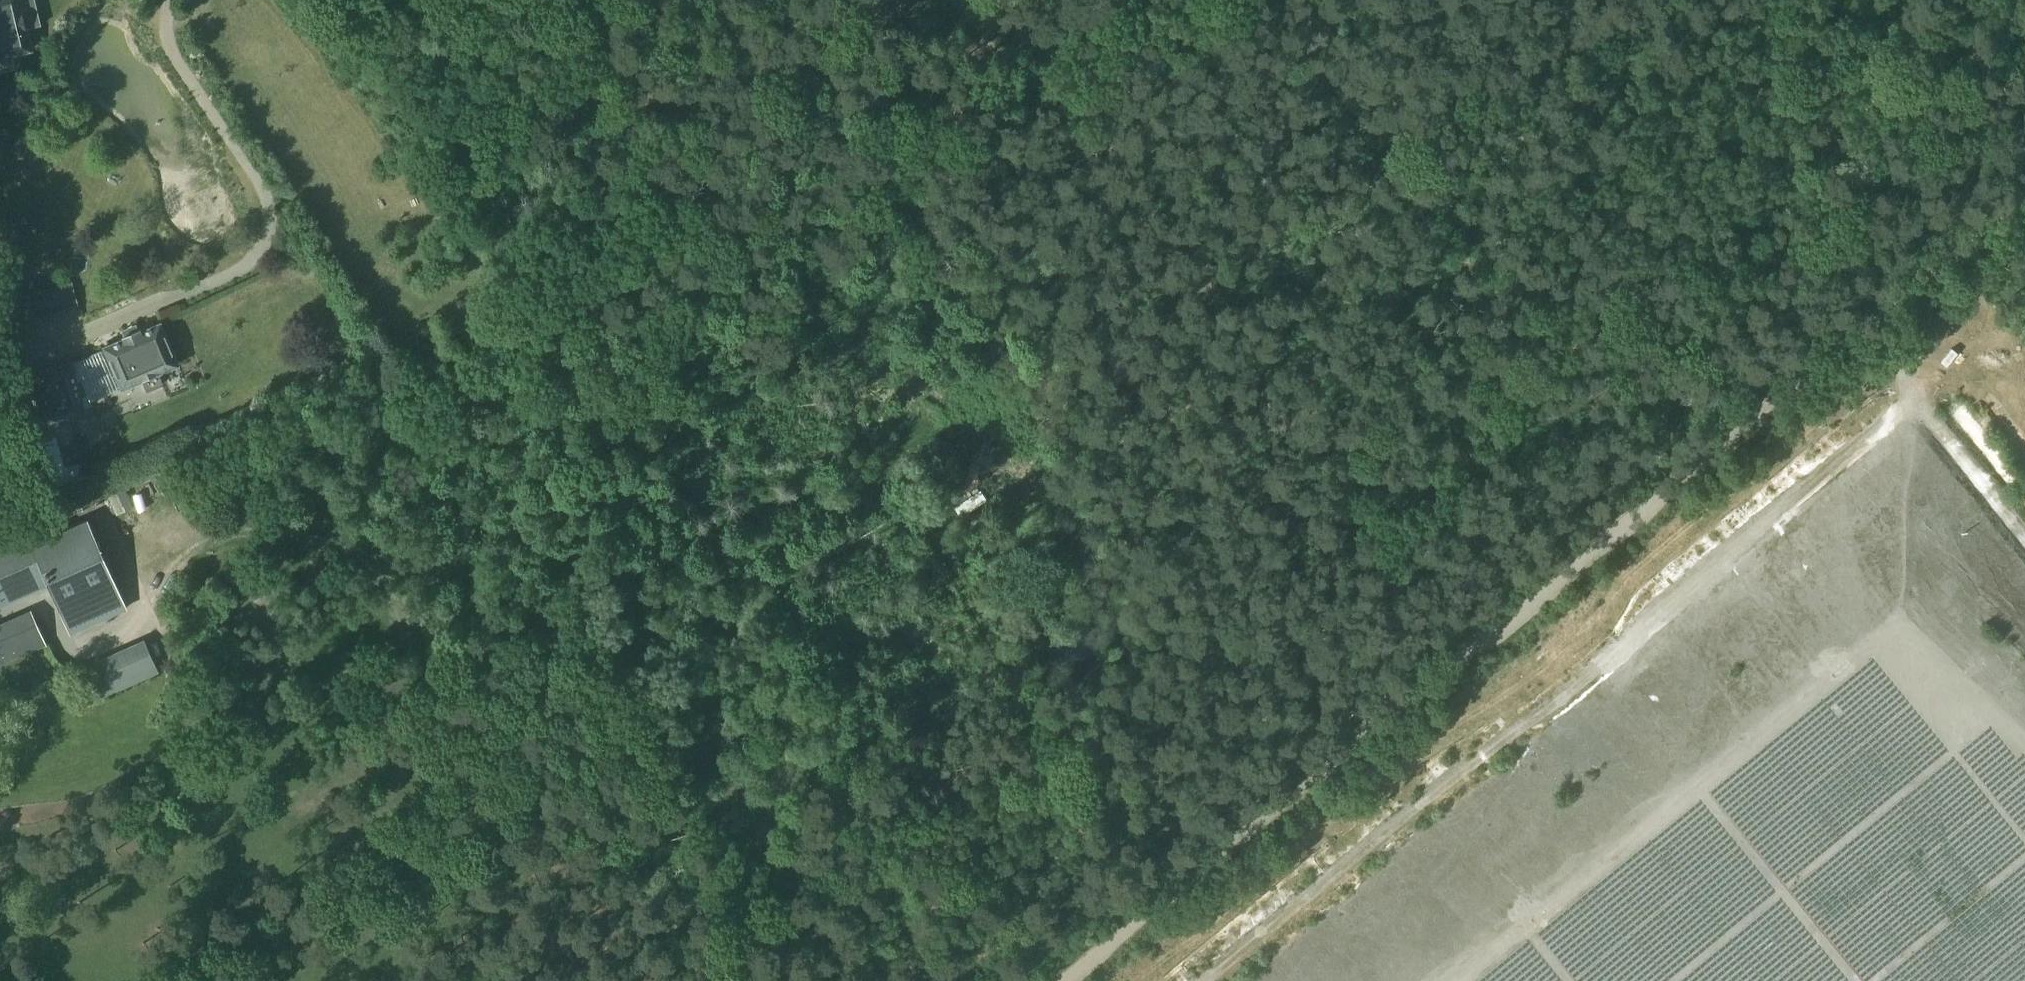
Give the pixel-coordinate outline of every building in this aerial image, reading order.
[(30,49),(25,29),(29,28),(25,10),(21,11),(18,0),(0,0),(0,56),(30,49)] [(103,347),(121,389),(142,381),(146,390),(162,383),(158,374),(176,366),(158,324),(103,347)] [(97,364),(82,366),(83,381),(99,379),(97,364)] [(34,375),(48,425),(83,415),(69,366),(34,375)] [(26,533),(48,583),(71,632),(126,607),(86,520),(59,532),(54,520),(26,533)] [(48,583),(26,533),(0,544),(0,604),(48,583)]
